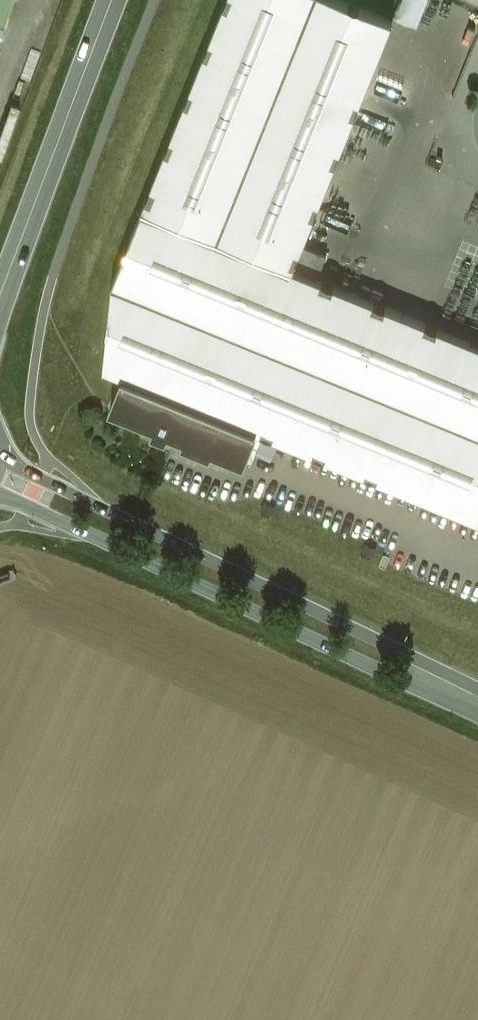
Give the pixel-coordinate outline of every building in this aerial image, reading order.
[(113,283),(104,366),(124,374),(257,428),(477,517),(477,342),(318,277),(293,268),(303,244),(393,21),(341,0),(227,0),(113,283)] [(327,254),(303,244),(293,268),(318,277),(327,254)] [(257,428),(124,374),(111,405),(156,423),(156,426),(158,429),(160,431),(163,432),(166,431),(169,428),(185,435),(183,439),(212,450),(213,446),(245,459),(257,428)]
